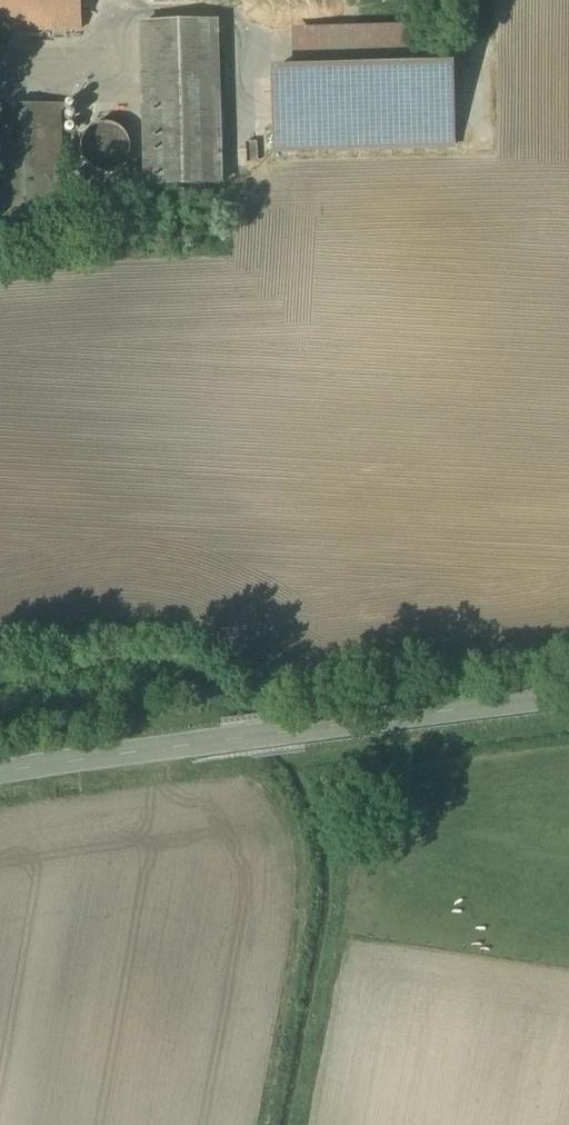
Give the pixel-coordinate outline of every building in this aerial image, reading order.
[(83,29),(82,0),(0,0),(0,31),(83,29)] [(218,23),(143,25),(148,186),(222,184),(218,23)] [(453,67),(274,72),(277,149),(455,144),(453,67)] [(0,107),(0,218),(64,216),(61,105),(0,107)] [(104,121),(99,122),(95,123),(91,125),(87,128),(85,130),(81,135),(79,140),(78,142),(78,145),(78,148),(78,152),(79,156),(80,158),(82,162),(84,165),(87,168),(90,170),(94,173),(100,174),(106,175),(112,174),(115,173),(118,172),(122,170),(125,167),(127,165),(129,161),(131,157),(133,154),(133,150),(133,147),(133,143),(132,140),(131,137),(129,135),(128,132),(125,129),(122,126),(119,124),(115,122),(109,121),(104,121)]
